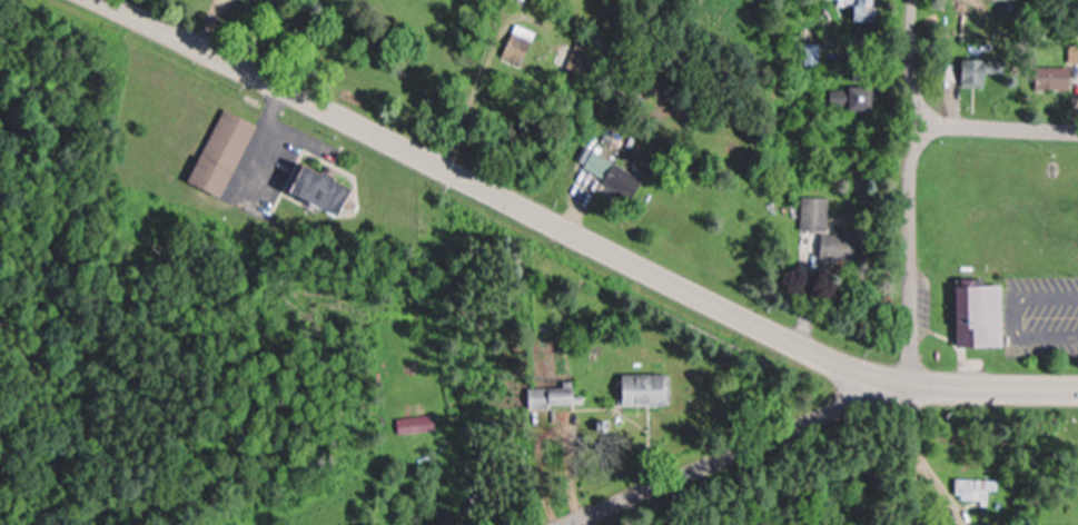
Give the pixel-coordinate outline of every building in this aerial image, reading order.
[(870,0),(828,0),(828,6),(846,7),(846,22),(868,23),(870,0)] [(804,46),(802,65),(816,66),(818,47),(804,46)] [(1066,49),(1066,65),(1077,65),(1077,49),(1066,49)] [(984,87),(984,61),(945,61),(945,87),(984,87)] [(1032,92),(1069,92),(1069,67),(1032,67),(1032,92)] [(864,96),(841,89),(836,104),(859,111),(864,96)] [(185,184),(222,199),(253,124),(216,108),(185,184)] [(639,178),(592,151),(580,172),(627,199),(639,178)] [(325,213),(337,184),(287,165),(276,194),(325,213)] [(828,198),(801,197),(800,262),(851,263),(852,229),(828,228),(828,198)] [(950,346),(974,345),(972,280),(948,280),(950,346)] [(670,407),(669,375),(619,375),(619,407),(670,407)] [(995,502),(995,479),(955,479),(955,502),(995,502)]
